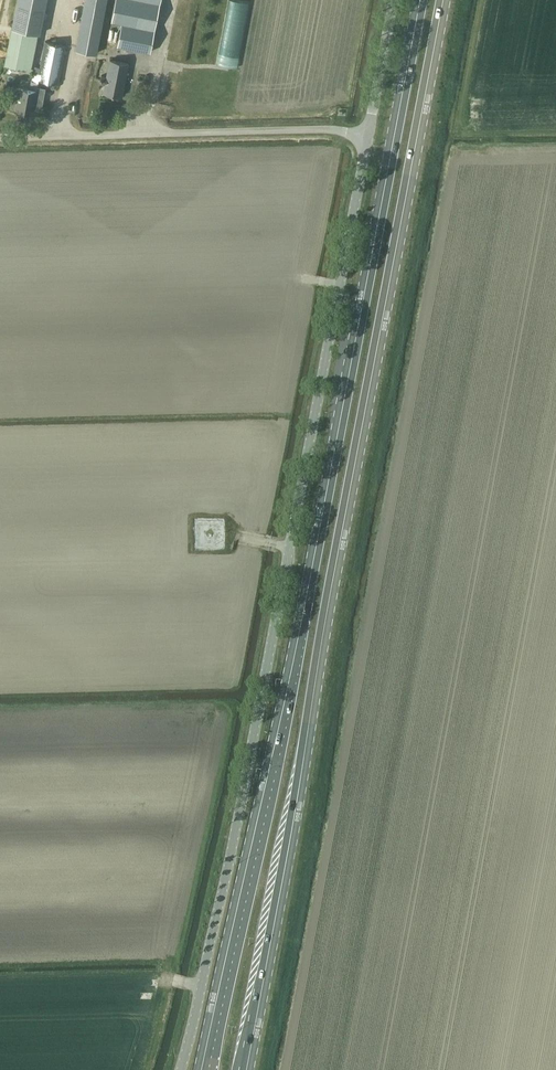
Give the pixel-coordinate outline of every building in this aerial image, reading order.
[(40,33),(47,0),(17,0),(12,27),(13,27),(6,63),(27,67),(34,32),(40,33)] [(96,53),(107,0),(84,0),(75,48),(96,53)] [(111,20),(121,23),(117,45),(150,51),(160,0),(115,0),(111,20)] [(20,86),(16,107),(33,111),(34,109),(41,110),(43,99),(36,98),(37,89),(39,78),(58,82),(66,44),(45,40),(40,67),(34,66),(33,71),(31,80),(29,88),(20,86)] [(103,92),(122,95),(128,62),(109,58),(106,74),(101,73),(99,82),(105,83),(103,92)]
